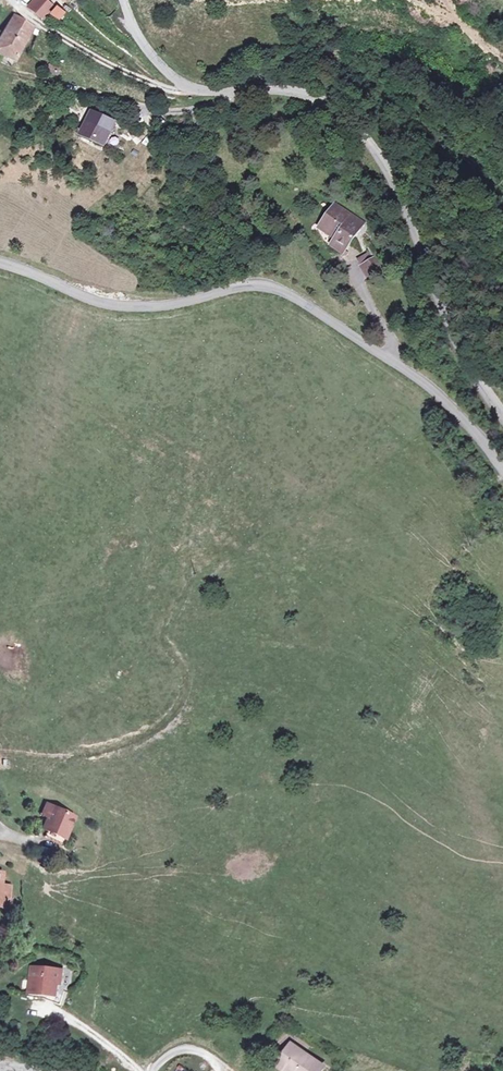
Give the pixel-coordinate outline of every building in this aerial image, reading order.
[(71,0),(42,0),(42,1),(61,13),(66,7),(72,11),(76,3),(71,0)] [(37,36),(14,24),(1,52),(20,63),(37,36)] [(121,121),(94,110),(82,138),(109,149),(121,121)] [(366,224),(336,208),(321,234),(333,240),(328,250),(346,260),(366,224)] [(369,250),(356,257),(369,279),(381,272),(369,250)] [(82,819),(47,803),(40,819),(49,823),(42,839),(68,850),(82,819)] [(0,873),(0,911),(11,912),(14,888),(5,887),(6,874),(0,873)] [(67,968),(30,967),(29,1000),(65,1002),(67,968)] [(293,1047),(278,1070),(325,1070),(327,1068),(293,1047)]
